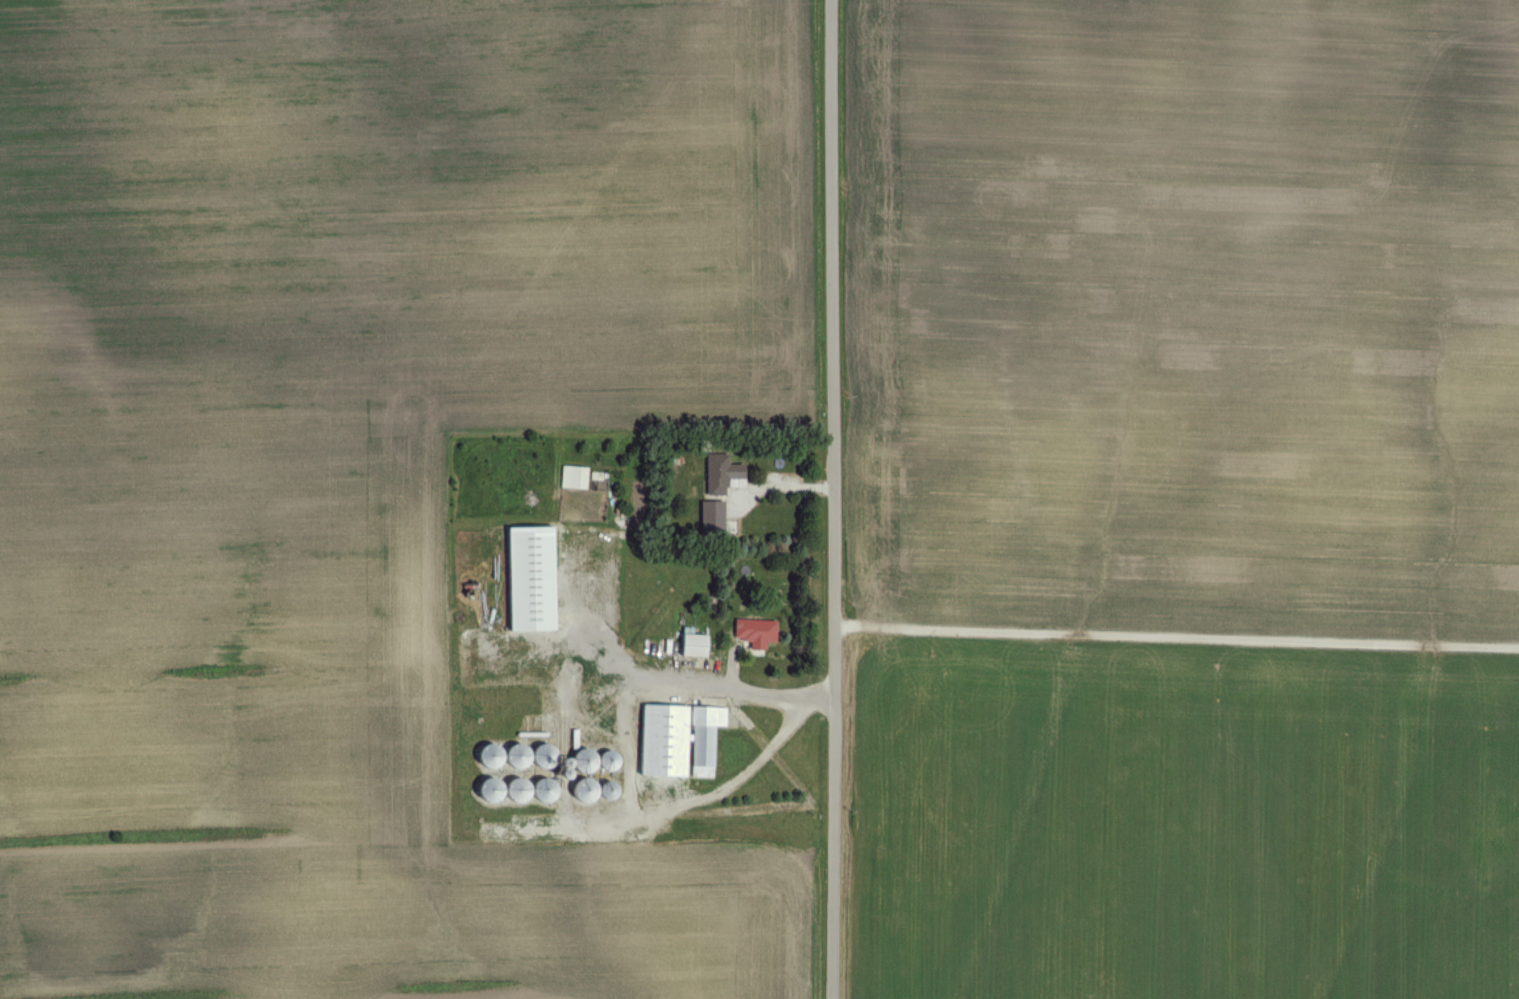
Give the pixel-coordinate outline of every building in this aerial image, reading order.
[(709,456),(711,496),(732,495),(731,480),(750,479),(749,466),(732,466),(732,455),(709,456)] [(564,489),(590,490),(591,468),(565,467),(564,489)] [(705,503),(706,531),(730,531),(729,503),(705,503)] [(564,632),(561,527),(515,528),(516,574),(515,574),(517,633),(564,632)] [(781,622),(739,621),(738,641),(755,642),(755,651),(770,651),(771,644),(780,645),(781,622)] [(714,658),(714,636),(684,636),(684,658),(714,658)] [(648,777),(719,779),(720,728),(732,728),(732,708),(650,706),(648,777)]
